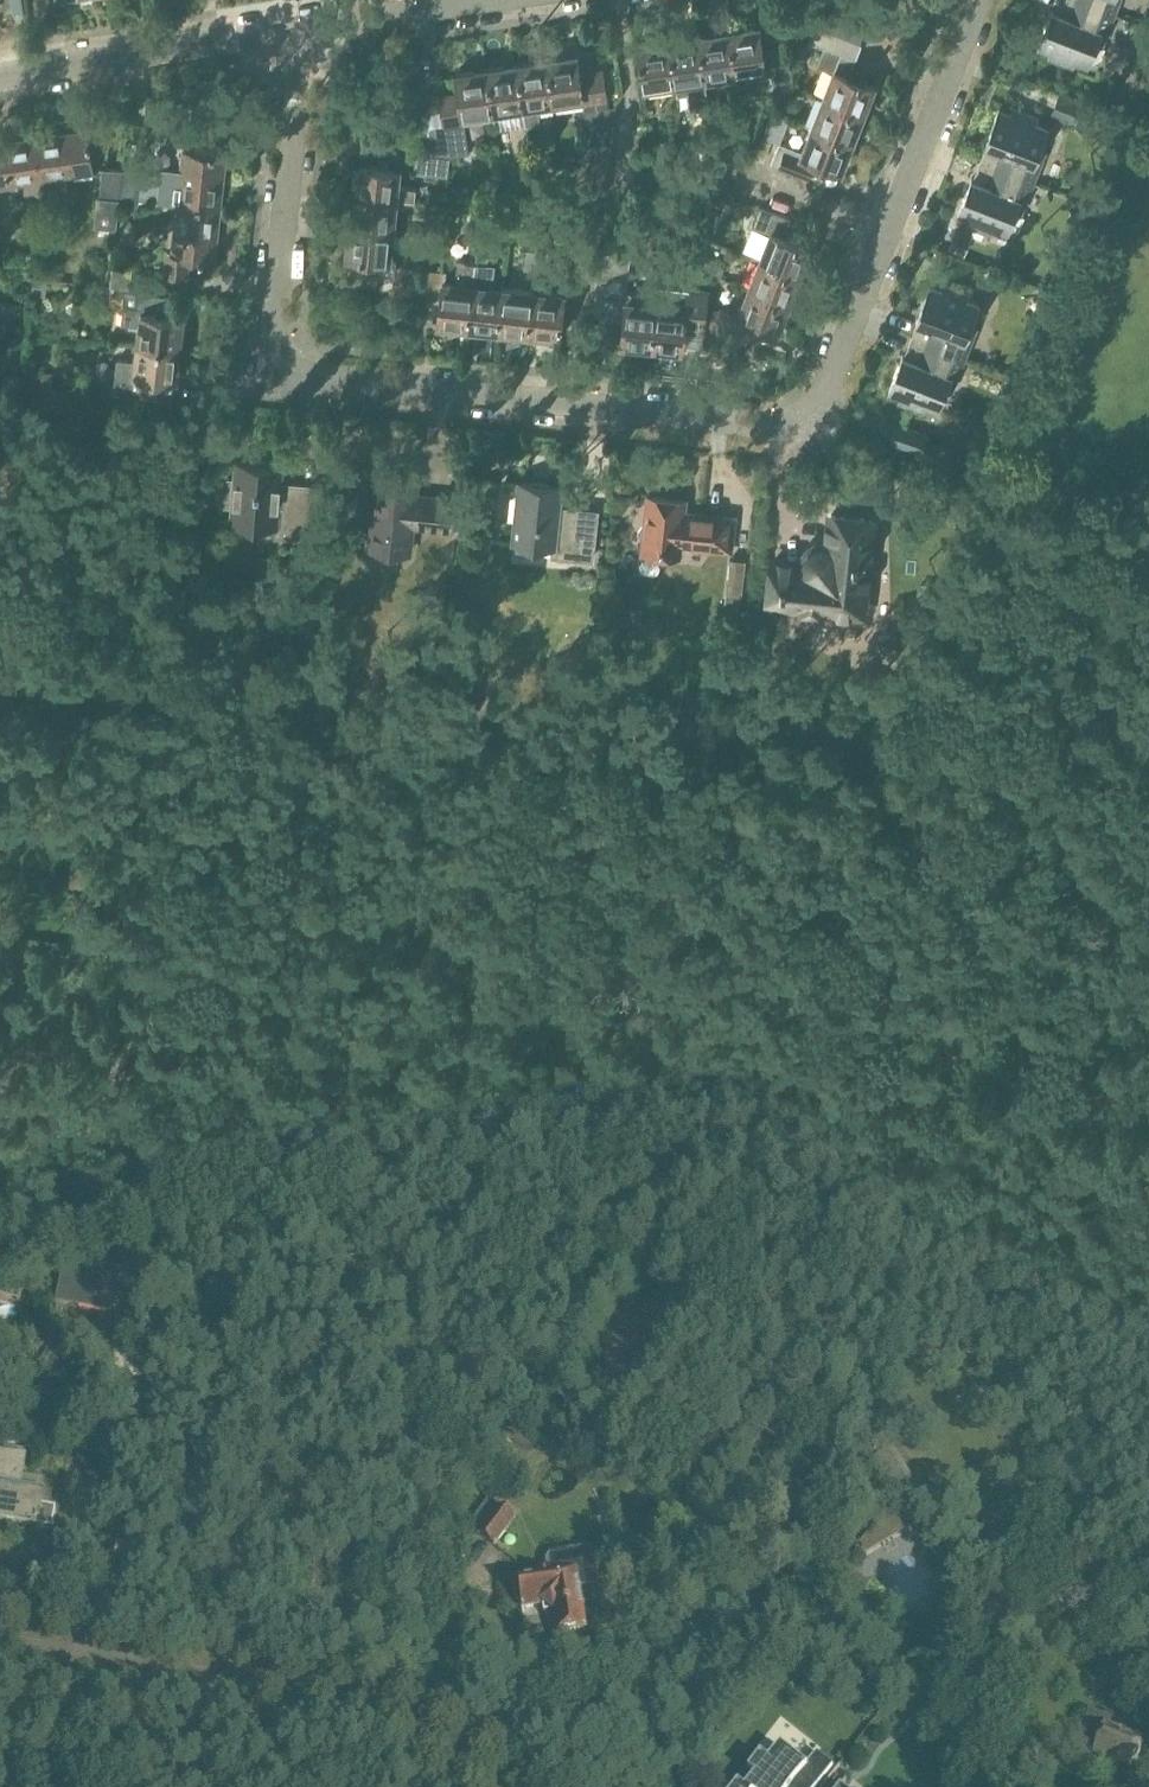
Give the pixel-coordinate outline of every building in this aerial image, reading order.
[(1116,12),(1085,0),(1065,0),(1060,11),(1055,9),(1041,44),(1054,48),(1052,54),(1075,63),(1077,57),(1090,62),(1098,41),(1104,43),(1116,12)] [(1116,12),(1121,0),(1085,0),(1116,12)] [(816,24),(810,40),(826,46),(857,58),(863,42),(852,38),(816,24)] [(761,26),(731,30),(738,73),(737,73),(736,73),(738,84),(759,81),(758,75),(773,72),(770,51),(765,52),(761,26)] [(736,73),(738,73),(731,30),(700,35),(707,77),(736,73)] [(677,82),(707,77),(700,35),(671,40),(677,82)] [(646,87),(677,82),(671,40),(639,45),(646,87)] [(826,46),(820,63),(836,69),(826,98),(865,113),(876,84),(850,74),(857,58),(826,46)] [(578,54),(549,58),(555,101),(582,97),(583,104),(585,104),(585,103),(608,100),(609,100),(603,67),(581,70),(578,54)] [(526,105),(555,101),(549,58),(519,63),(526,105)] [(495,110),(526,105),(519,63),(489,67),(495,110)] [(452,156),(471,153),(466,122),(496,117),(495,110),(489,67),(457,72),(460,92),(441,95),(446,123),(452,156)] [(775,83),(774,97),(793,99),(794,86),(795,81),(775,83)] [(1052,112),(1093,127),(1100,108),(1060,93),(1052,112)] [(854,142),(865,113),(826,98),(814,127),(854,142)] [(585,104),(583,123),(614,127),(616,106),(608,105),(608,100),(585,103),(585,104)] [(982,160),(1035,180),(1047,149),(1041,147),(1050,125),(1037,120),(1039,115),(1016,106),(1014,111),(1001,106),(987,141),(993,144),(987,160),(982,159),(982,160)] [(450,156),(452,156),(446,123),(434,125),(432,139),(431,154),(450,156)] [(843,170),(854,142),(814,127),(804,154),(787,148),(781,166),(811,178),(818,160),(843,170)] [(37,137),(43,178),(94,170),(87,129),(37,137)] [(43,178),(37,137),(0,143),(0,185),(24,181),(25,193),(45,190),(43,178)] [(180,203),(221,208),(227,155),(186,150),(180,203)] [(447,176),(450,156),(431,154),(427,154),(417,152),(415,173),(447,176)] [(1023,211),(1035,180),(982,160),(986,162),(980,178),(974,176),(960,211),(973,216),(971,222),(994,230),(996,225),(1009,230),(1017,208),(1023,211)] [(417,200),(418,188),(400,186),(402,169),(359,164),(356,194),(399,198),(399,199),(417,200)] [(98,196),(95,226),(117,228),(119,202),(122,169),(103,167),(100,196),(98,196)] [(122,169),(119,202),(139,204),(143,171),(122,169)] [(526,201),(523,186),(507,188),(510,204),(526,201)] [(395,229),(399,199),(399,198),(356,194),(352,224),(395,229)] [(215,258),(221,208),(180,203),(174,253),(167,252),(165,271),(189,273),(191,256),(215,258)] [(763,258),(802,273),(813,245),(788,236),(795,218),(764,206),(757,224),(773,230),(763,258)] [(450,235),(451,224),(432,222),(431,233),(450,235)] [(352,224),(349,255),(365,257),(363,272),(396,275),(397,265),(398,259),(392,259),(395,229),(352,224)] [(973,232),(956,226),(948,247),(964,254),(973,232)] [(449,246),(450,235),(431,233),(430,244),(449,246)] [(502,329),(506,287),(494,285),(496,264),(488,263),(490,245),(478,244),(476,262),(474,283),(476,284),(471,326),(502,329)] [(539,269),(541,250),(528,248),(525,268),(539,269)] [(541,250),(539,269),(548,270),(551,251),(541,250)] [(631,269),(633,255),(602,252),(600,266),(631,269)] [(726,266),(705,258),(700,269),(721,277),(726,266)] [(791,302),(802,273),(763,258),(752,287),(791,302)] [(474,283),(476,262),(458,260),(455,281),(445,280),(446,270),(426,268),(424,283),(423,299),(443,301),(440,323),(471,326),(476,284),(474,283)] [(147,288),(149,268),(116,265),(114,285),(147,288)] [(424,283),(426,268),(397,265),(395,280),(424,283)] [(630,283),(631,269),(600,266),(599,280),(630,283)] [(32,296),(47,297),(48,281),(34,279),(34,280),(32,296)] [(423,299),(424,283),(395,280),(394,296),(423,299)] [(654,345),(659,303),(658,303),(658,294),(629,292),(630,283),(599,280),(597,300),(628,303),(626,320),(624,342),(654,345)] [(917,338),(966,357),(979,325),(973,323),(981,301),(968,296),(970,291),(947,282),(945,287),(932,283),(919,317),(924,320),(918,336),(914,335),(913,336),(917,338)] [(707,323),(710,290),(690,288),(659,285),(658,294),(658,303),(659,303),(654,345),(685,349),(688,321),(707,323)] [(532,333),(537,290),(506,287),(502,329),(532,333)] [(780,331),(791,302),(752,287),(741,315),(724,308),(717,326),(748,339),(755,321),(780,331)] [(138,342),(180,347),(184,316),(154,312),(156,293),(126,289),(122,322),(140,324),(138,342)] [(537,290),(532,333),(562,336),(567,293),(537,290)] [(595,316),(626,320),(628,303),(597,300),(595,316)] [(955,387),(966,357),(917,338),(911,355),(905,352),(891,387),(904,392),(902,398),(925,407),(927,401),(940,406),(949,384),(955,387)] [(177,378),(180,347),(138,342),(136,359),(118,357),(114,390),(144,394),(147,374),(177,378)] [(52,387),(54,371),(43,370),(41,385),(52,387)] [(924,450),(930,432),(901,422),(895,440),(924,450)] [(270,463),(266,459),(254,458),(250,461),(237,460),(235,478),(227,477),(221,482),(220,497),(225,502),(233,503),(232,519),(277,523),(276,533),(318,536),(322,485),(294,483),(294,484),(287,490),(282,483),(283,464),(270,463)] [(426,497),(417,496),(419,475),(380,471),(378,491),(373,494),(372,506),(376,509),(374,526),(370,528),(368,546),(411,550),(414,523),(454,527),(457,497),(426,494),(426,497)] [(579,513),(560,511),(563,484),(521,479),(515,538),(556,543),(555,552),(594,556),(599,509),(580,507),(579,513)] [(733,549),(737,514),(686,509),(688,497),(650,493),(647,520),(641,529),(645,540),(644,550),(682,554),(683,542),(713,544),(713,547),(733,549)] [(865,610),(875,516),(834,512),(830,544),(826,543),(821,544),(816,546),(812,550),(809,554),(807,559),(807,563),(774,559),(770,600),(799,603),(804,607),(809,609),(818,610),(823,609),(828,606),(865,610)] [(732,559),(728,591),(742,592),(746,560),(732,559)] [(64,1263),(56,1304),(113,1314),(121,1274),(64,1263)] [(32,1531),(33,1527),(52,1530),(55,1510),(43,1508),(45,1494),(22,1491),(27,1460),(25,1460),(26,1451),(4,1448),(3,1456),(0,1456),(0,1525),(32,1531)] [(500,1507),(479,1537),(495,1548),(517,1519),(500,1507)] [(554,1575),(518,1580),(522,1608),(537,1606),(542,1605),(544,1615),(549,1614),(554,1614),(554,1618),(555,1623),(552,1624),(553,1626),(554,1635),(556,1638),(560,1640),(564,1639),(567,1636),(567,1633),(568,1633),(585,1629),(582,1613),(588,1612),(584,1590),(591,1589),(601,1587),(595,1555),(589,1550),(556,1555),(552,1561),(554,1575)] [(1080,1737),(1074,1753),(1093,1761),(1095,1756),(1111,1763),(1107,1774),(1117,1778),(1126,1781),(1126,1780),(1132,1765),(1133,1766),(1134,1765),(1134,1764),(1135,1763),(1136,1763),(1136,1762),(1137,1761),(1138,1760),(1138,1759),(1138,1758),(1139,1757),(1139,1756),(1139,1755),(1140,1752),(1140,1749),(1138,1748),(1140,1745),(1140,1744),(1109,1731),(1113,1720),(1090,1711),(1080,1737)] [(833,1767),(818,1756),(807,1770),(781,1750),(769,1764),(761,1758),(748,1773),(756,1779),(750,1786),(817,1786),(833,1767)]
